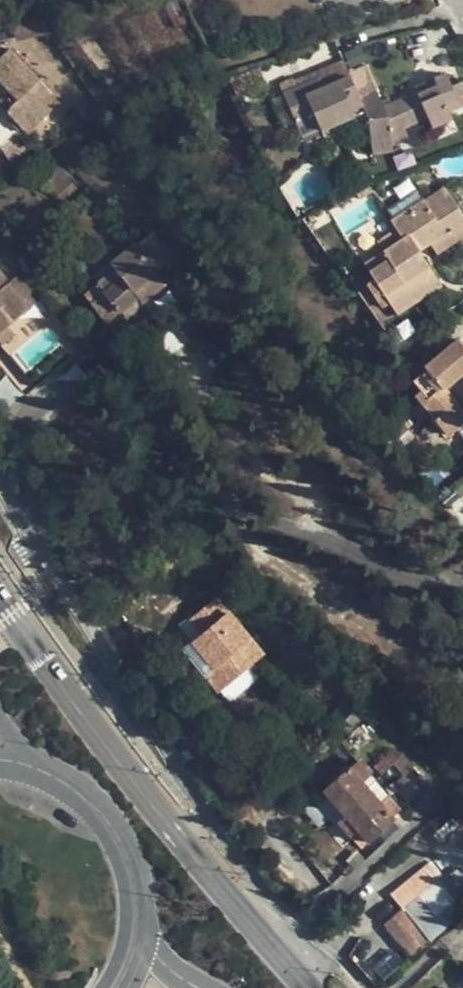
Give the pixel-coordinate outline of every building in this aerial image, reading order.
[(3,148),(24,135),(61,100),(40,78),(36,80),(7,50),(0,56),(0,144),(3,148)] [(259,67),(244,72),(249,83),(262,79),(259,67)] [(316,70),(293,80),(296,86),(319,76),(316,70)] [(251,90),(249,83),(244,72),(228,77),(237,95),(251,90)] [(456,97),(450,82),(447,74),(414,88),(416,92),(391,103),(383,106),(380,100),(375,88),(359,95),(351,76),(324,87),(319,76),(296,86),(293,80),(292,77),(279,83),(301,136),(319,129),(324,139),(368,120),(372,152),(393,149),(393,146),(391,132),(404,126),(426,116),(431,126),(452,117),(449,110),(460,106),(456,97)] [(450,82),(456,97),(462,93),(462,86),(460,78),(450,82)] [(388,97),(380,100),(383,106),(391,103),(388,97)] [(409,139),(404,126),(391,132),(393,146),(409,139)] [(37,173),(46,183),(60,170),(53,161),(37,173)] [(76,190),(60,170),(46,183),(62,202),(76,190)] [(384,251),(365,265),(396,312),(441,284),(420,251),(430,244),(451,230),(454,233),(462,227),(462,214),(445,187),(392,222),(396,229),(403,239),(384,251)] [(378,240),(384,251),(403,239),(396,229),(378,240)] [(457,239),(454,233),(451,230),(430,244),(436,253),(457,239)] [(119,315),(122,312),(138,299),(141,303),(166,283),(156,270),(173,256),(154,233),(137,247),(135,245),(110,264),(114,270),(84,294),(106,323),(118,313),(119,315)] [(0,274),(0,336),(9,329),(31,310),(13,290),(0,274)] [(40,302),(23,281),(13,290),(31,310),(40,302)] [(143,306),(141,303),(138,299),(122,312),(127,319),(143,306)] [(209,328),(194,310),(175,325),(190,343),(209,328)] [(9,329),(0,336),(0,339),(4,344),(14,335),(9,329)] [(418,360),(405,372),(419,391),(415,394),(432,415),(429,418),(444,437),(462,421),(462,412),(443,387),(462,371),(462,345),(459,339),(423,367),(418,360)] [(448,504),(462,522),(462,504),(457,497),(448,504)] [(274,668),(298,640),(280,624),(255,651),(274,668)] [(358,761),(350,769),(367,789),(375,782),(358,761)] [(392,819),(385,810),(379,804),(367,789),(350,769),(349,768),(323,791),(345,815),(357,830),(368,842),(393,820),(392,819)] [(385,810),(393,803),(388,797),(379,804),(385,810)] [(401,812),(393,803),(385,810),(392,819),(401,812)] [(349,838),(357,830),(345,815),(336,823),(349,838)] [(441,879),(462,906),(462,894),(446,875),(441,879)] [(462,906),(441,879),(387,925),(411,956),(462,906)]
